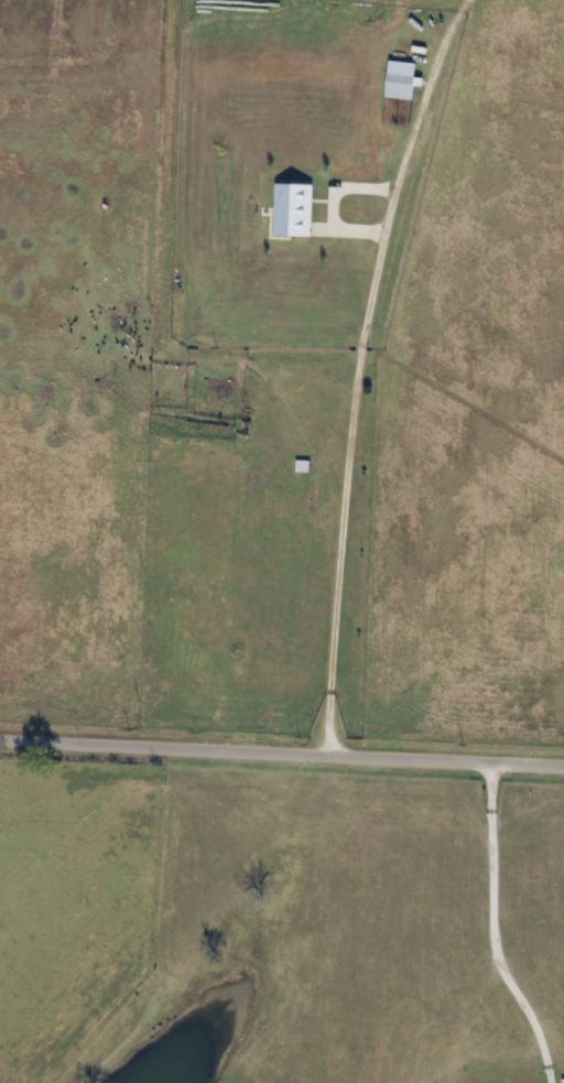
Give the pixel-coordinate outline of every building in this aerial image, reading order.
[(414,78),(387,75),(384,99),(412,101),(414,78)]
